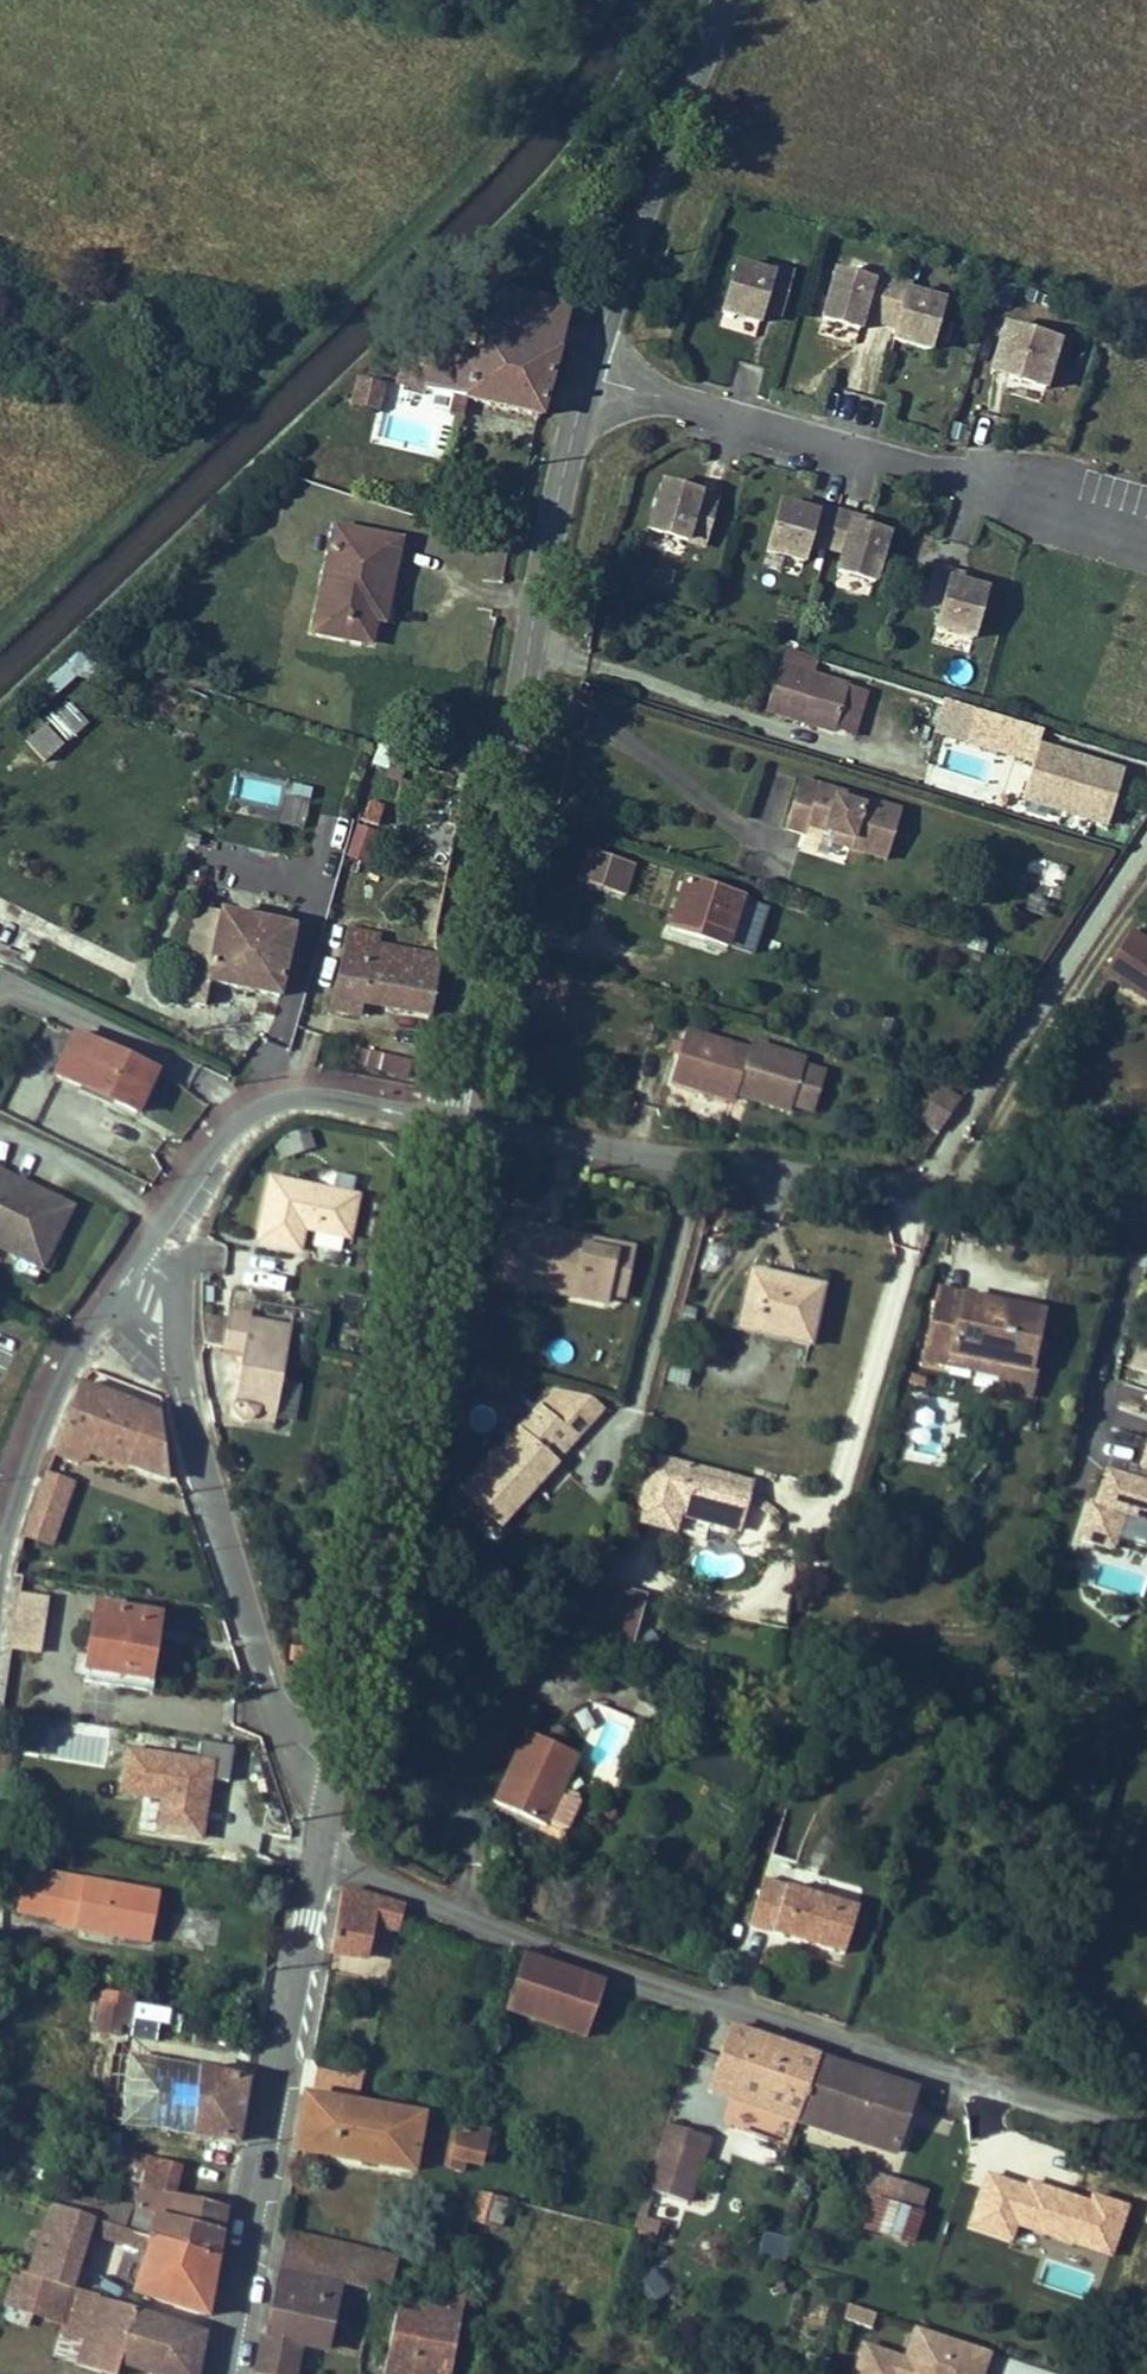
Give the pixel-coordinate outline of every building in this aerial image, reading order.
[(787,266),(752,257),(739,305),(775,315),(778,303),(781,296),(797,301),(808,265),(789,259),(787,266)] [(887,272),(852,262),(838,311),(875,321),(878,310),(880,302),(897,307),(908,271),(889,266),(887,272)] [(960,292),(924,282),(926,276),(908,271),(897,307),(915,312),(913,319),(910,330),(946,340),(960,292)] [(463,394),(559,421),(575,316),(496,292),(475,349),(423,333),(399,405),(452,419),(463,394)] [(781,296),(778,303),(796,308),(797,301),(781,296)] [(880,302),(878,310),(896,314),(897,307),(880,302)] [(896,314),(913,319),(915,312),(897,307),(896,314)] [(1064,381),(1078,334),(1025,317),(1014,353),(1031,358),(1028,370),(1064,381)] [(1028,370),(1031,358),(1014,353),(1011,364),(1028,370)] [(377,370),(352,396),(381,403),(392,377),(377,370)] [(718,492),(682,480),(666,527),(718,546),(732,507),(715,501),(718,492)] [(732,507),(735,499),(718,492),(715,501),(732,507)] [(834,501),(817,497),(815,504),(832,508),(834,501)] [(815,504),(796,498),(782,546),(818,557),(824,538),(841,544),(851,507),(834,501),(832,508),(815,504)] [(853,567),(890,578),(904,530),(884,524),(868,519),(870,512),(851,507),(841,544),(859,549),(853,567)] [(884,524),(886,517),(870,512),(868,519),(884,524)] [(386,643),(393,616),(401,586),(410,588),(422,541),(359,528),(331,631),(386,643)] [(970,564),(952,558),(941,594),(958,600),(953,618),(989,629),(1004,581),(980,574),(968,570),(970,564)] [(980,574),(982,567),(970,564),(968,570),(980,574)] [(401,586),(393,616),(401,618),(410,588),(401,586)] [(794,655),(780,701),(851,722),(865,674),(839,667),(840,661),(805,649),(803,657),(794,655)] [(50,719),(66,740),(83,727),(67,706),(50,719)] [(998,753),(1005,719),(966,711),(960,746),(998,753)] [(41,763),(62,748),(45,725),(24,740),(41,763)] [(1126,814),(1141,763),(1082,744),(1076,763),(1056,757),(1046,789),(1126,814)] [(915,791),(814,759),(798,808),(818,814),(821,805),(865,819),(862,828),(900,840),(915,791)] [(387,843),(396,812),(376,807),(367,837),(387,843)] [(627,894),(634,862),(583,851),(576,883),(627,894)] [(688,859),(676,903),(740,916),(751,875),(688,859)] [(214,901),(206,939),(225,943),(234,905),(214,901)] [(206,939),(194,991),(214,996),(223,978),(287,991),(303,919),(234,905),(225,943),(206,939)] [(454,968),(392,954),(396,936),(398,927),(362,919),(342,1002),(443,1024),(454,968)] [(396,936),(392,954),(454,968),(458,949),(396,936)] [(1138,955),(1146,961),(1146,942),(1138,955)] [(761,1028),(700,1008),(683,1057),(745,1076),(747,1071),(800,1088),(803,1080),(814,1046),(816,1040),(763,1023),(761,1028)] [(173,1074),(94,1033),(73,1075),(152,1115),(173,1074)] [(803,1080),(823,1086),(834,1052),(814,1046),(803,1080)] [(359,1049),(354,1066),(405,1079),(410,1062),(359,1049)] [(971,1120),(990,1090),(973,1079),(954,1109),(971,1120)] [(919,1122),(939,1133),(960,1099),(940,1087),(919,1122)] [(272,1140),(279,1161),(315,1149),(307,1128),(272,1140)] [(42,1267),(73,1206),(0,1168),(0,1245),(42,1267)] [(349,1236),(357,1194),(269,1178),(258,1242),(300,1250),(304,1227),(349,1236)] [(605,1290),(615,1241),(577,1233),(578,1225),(505,1210),(493,1268),(605,1290)] [(626,1282),(635,1235),(578,1225),(577,1233),(615,1241),(608,1278),(626,1282)] [(847,1321),(858,1275),(787,1258),(776,1304),(847,1321)] [(960,1345),(985,1351),(989,1337),(1064,1351),(1075,1291),(973,1274),(960,1345)] [(273,1391),(291,1394),(298,1358),(281,1354),(288,1319),(247,1311),(248,1306),(227,1302),(220,1337),(219,1339),(239,1344),(229,1396),(229,1398),(229,1401),(229,1402),(230,1404),(231,1405),(232,1407),(234,1408),(235,1410),(238,1410),(240,1410),(242,1410),(244,1410),(246,1410),(249,1409),(250,1407),(252,1404),(253,1402),(253,1401),(271,1404),(273,1391)] [(847,1321),(776,1304),(773,1316),(844,1332),(847,1321)] [(1136,1357),(1146,1357),(1146,1324),(1136,1357)] [(989,1337),(985,1351),(1034,1359),(1032,1372),(1069,1378),(1075,1353),(1064,1351),(989,1337)] [(953,1359),(952,1373),(968,1375),(971,1361),(953,1359)] [(87,1396),(67,1443),(94,1456),(105,1444),(173,1470),(164,1409),(95,1377),(87,1396)] [(301,1377),(296,1414),(313,1416),(319,1380),(301,1377)] [(574,1432),(547,1405),(540,1412),(533,1404),(456,1480),(492,1516),(554,1455),(552,1453),(574,1432)] [(1136,1480),(1097,1470),(1078,1546),(1115,1555),(1123,1524),(1146,1530),(1146,1438),(1136,1480)] [(761,1501),(770,1466),(672,1442),(656,1506),(680,1511),(687,1483),(761,1501)] [(46,1493),(28,1540),(40,1545),(71,1469),(58,1464),(46,1493)] [(71,1469),(40,1545),(51,1549),(80,1474),(71,1469)] [(544,1512),(568,1484),(554,1472),(530,1500),(544,1512)] [(694,1514),(698,1498),(758,1512),(761,1501),(687,1483),(680,1511),(694,1514)] [(605,1582),(590,1637),(630,1649),(645,1593),(605,1582)] [(35,1590),(28,1641),(50,1646),(59,1594),(35,1590)] [(113,1604),(102,1673),(161,1685),(174,1614),(113,1604)] [(552,1809),(574,1755),(581,1736),(528,1714),(516,1742),(523,1746),(513,1770),(503,1766),(495,1784),(552,1809)] [(138,1740),(124,1818),(176,1828),(190,1749),(138,1740)] [(582,1778),(568,1772),(553,1808),(567,1814),(574,1811),(585,1785),(582,1778)] [(770,1856),(758,1901),(848,1926),(861,1882),(770,1856)] [(54,1905),(61,1863),(36,1859),(28,1899),(54,1905)] [(79,1867),(61,1863),(54,1905),(72,1908),(79,1867)] [(173,1885),(79,1867),(72,1908),(71,1915),(164,1932),(173,1885)] [(396,1923),(403,1899),(370,1889),(356,1886),(346,1885),(341,1886),(339,1899),(331,1946),(368,1952),(375,1918),(396,1923)] [(527,1954),(525,1957),(504,2013),(588,2039),(605,1983),(606,1981),(527,1954)] [(107,1986),(137,1991),(138,1982),(109,1977),(107,1986)] [(136,1995),(137,1991),(107,1986),(107,1990),(126,1993),(136,1995)] [(126,1993),(107,1990),(102,2019),(121,2022),(126,1993)] [(814,2025),(729,1996),(727,1998),(706,2059),(794,2089),(814,2025)] [(137,2045),(121,2022),(118,2041),(137,2045)] [(904,2097),(916,2059),(814,2025),(794,2089),(895,2124),(904,2097)] [(353,2063),(357,2044),(315,2037),(312,2056),(353,2063)] [(137,2045),(118,2041),(109,2118),(250,2135),(261,2068),(137,2045)] [(352,2100),(303,2092),(293,2152),(410,2173),(421,2114),(352,2100)] [(457,2100),(426,2094),(417,2138),(459,2147),(463,2140),(477,2143),(483,2106),(457,2100)] [(664,2101),(659,2114),(700,2128),(705,2114),(664,2101)] [(700,2128),(659,2114),(644,2161),(684,2175),(700,2128)] [(726,2150),(759,2161),(770,2125),(737,2115),(726,2150)] [(126,2139),(118,2165),(152,2176),(185,2186),(193,2159),(126,2139)] [(910,2184),(917,2158),(870,2143),(861,2168),(870,2171),(910,2184)] [(921,2159),(917,2158),(910,2184),(914,2185),(921,2159)] [(505,2174),(472,2168),(465,2198),(497,2204),(505,2174)] [(910,2184),(870,2171),(863,2198),(902,2210),(910,2184)] [(185,2186),(152,2176),(144,2200),(106,2196),(67,2184),(62,2199),(230,2250),(238,2202),(185,2186)] [(914,2185),(910,2184),(902,2210),(908,2212),(916,2186),(914,2185)] [(62,2199),(59,2199),(38,2270),(86,2284),(100,2233),(155,2250),(146,2288),(220,2310),(230,2250),(62,2199)] [(346,2223),(282,2209),(275,2248),(340,2261),(346,2223)] [(394,2234),(346,2223),(340,2261),(370,2268),(386,2271),(394,2234)] [(785,2262),(788,2238),(759,2234),(756,2258),(785,2262)] [(340,2261),(275,2248),(256,2352),(291,2360),(301,2320),(329,2325),(340,2261)] [(461,2265),(444,2262),(435,2290),(395,2283),(381,2355),(447,2365),(461,2265)] [(38,2270),(23,2266),(13,2300),(73,2318),(99,2326),(108,2291),(86,2284),(38,2270)] [(108,2291),(99,2326),(89,2358),(124,2370),(128,2359),(176,2373),(208,2373),(217,2324),(108,2291)] [(847,2305),(841,2321),(869,2330),(874,2314),(847,2305)] [(99,2326),(73,2318),(65,2353),(89,2358),(99,2326)] [(990,2352),(911,2327),(902,2356),(858,2343),(848,2373),(984,2373),(990,2352)]
